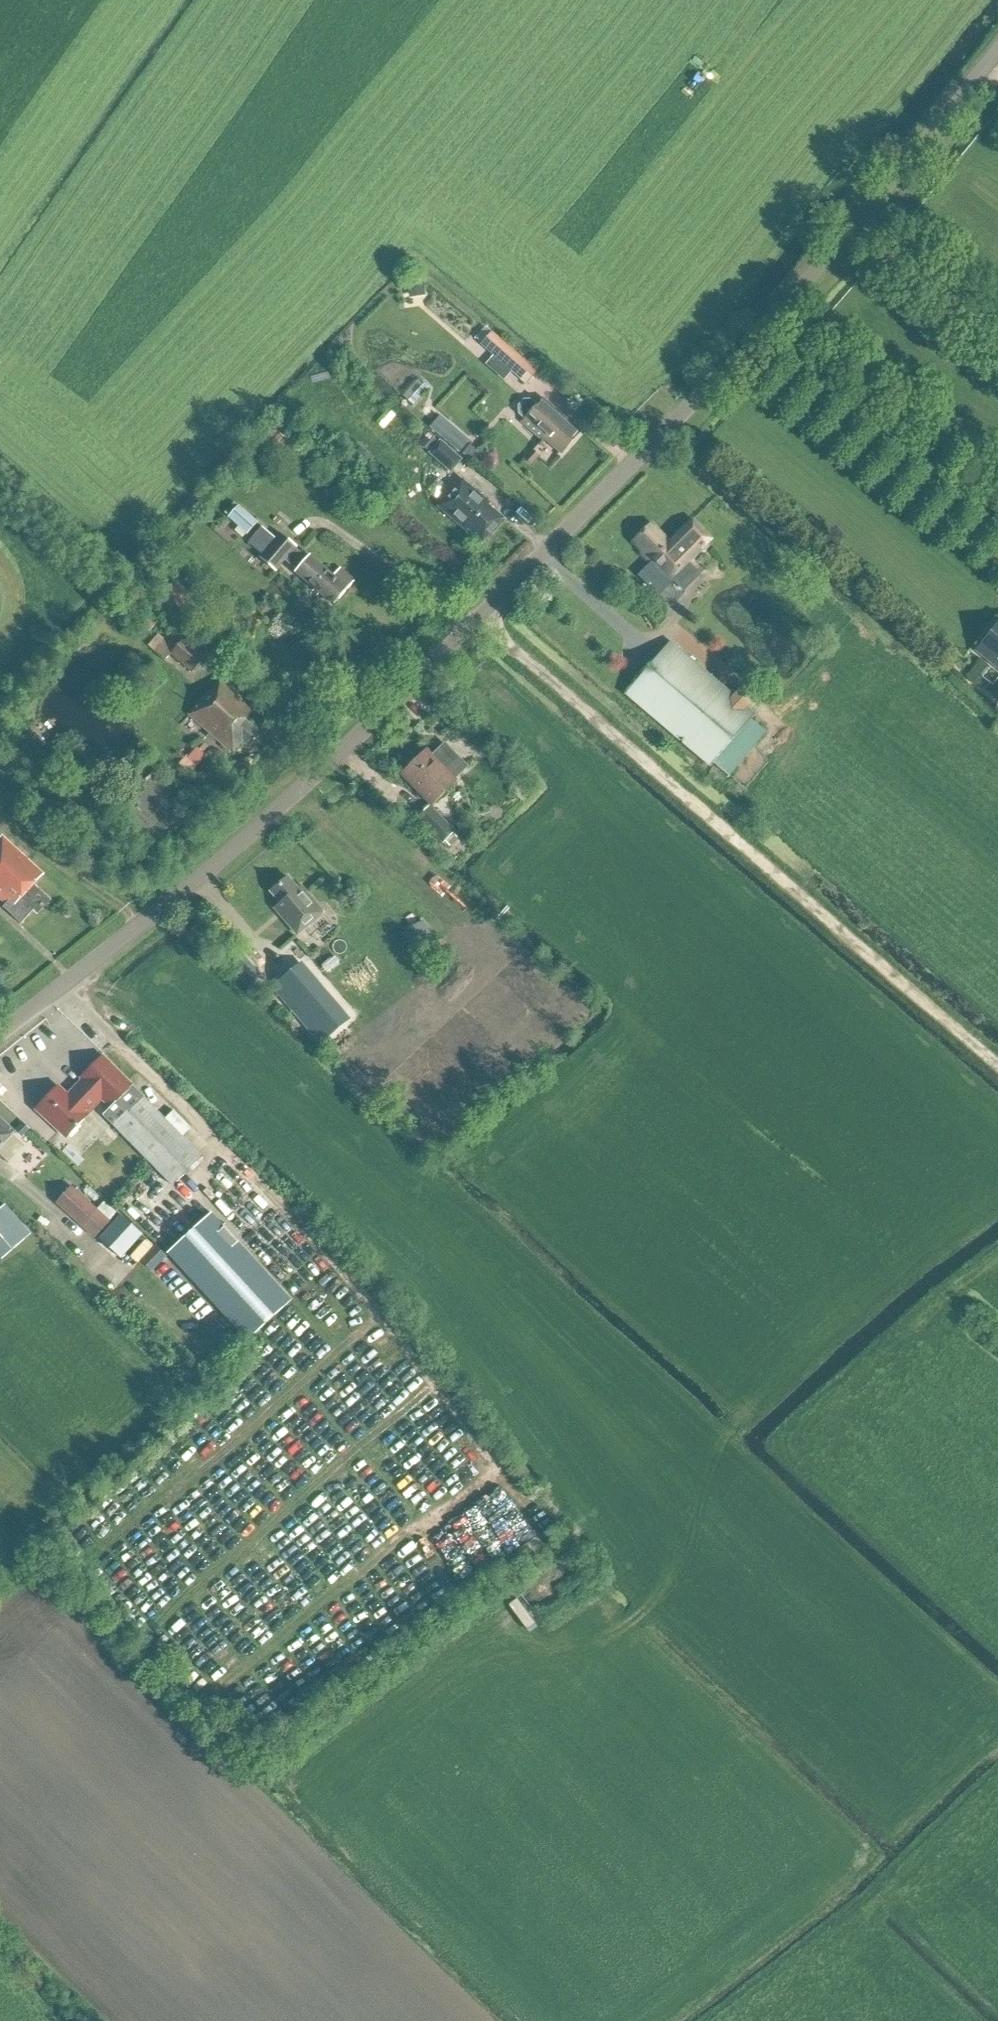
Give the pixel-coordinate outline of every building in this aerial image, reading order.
[(409,298),(425,296),(423,280),(406,283),(409,298)] [(537,373),(507,346),(492,332),(481,345),(525,385),(537,373)] [(580,432),(542,398),(537,404),(531,399),(523,400),(518,406),(518,414),(524,419),(521,422),(542,441),(544,439),(561,454),(580,432)] [(460,452),(470,440),(440,414),(429,426),(460,452)] [(427,434),(418,444),(427,452),(436,442),(427,434)] [(450,474),(462,460),(439,440),(427,454),(450,474)] [(373,457),(360,445),(352,454),(365,466),(373,457)] [(525,460),(532,466),(540,456),(533,451),(525,460)] [(437,507),(466,532),(468,529),(483,543),(504,518),(489,505),(491,503),(462,478),(437,507)] [(239,504),(227,516),(247,533),(258,521),(239,504)] [(710,539),(692,520),(672,540),(671,540),(669,542),(651,525),(634,542),(643,551),(640,554),(649,563),(637,575),(657,595),(691,559),(691,558),(710,539)] [(262,525),(249,541),(263,553),(260,557),(277,571),(284,562),(295,571),(334,605),(354,581),(340,568),(332,577),(309,556),(308,557),(306,559),(294,549),(296,548),(297,546),(280,532),(276,537),(262,525)] [(187,607),(196,591),(172,577),(163,593),(187,607)] [(977,651),(997,668),(997,624),(977,651)] [(184,637),(174,628),(154,651),(165,661),(171,654),(191,672),(206,656),(185,636),(184,637)] [(766,732),(750,719),(757,711),(670,641),(627,695),(730,778),(766,732)] [(249,748),(261,734),(245,720),(255,709),(221,678),(188,715),(232,753),(242,741),(249,748)] [(191,771),(206,756),(197,747),(182,762),(191,771)] [(437,799),(455,781),(446,771),(426,750),(402,775),(420,793),(426,788),(437,799)] [(442,842),(454,830),(428,804),(416,816),(442,842)] [(48,900),(33,885),(43,874),(2,835),(0,837),(0,897),(6,903),(3,906),(20,923),(33,909),(37,913),(48,900)] [(323,913),(301,886),(297,889),(287,877),(271,892),(280,903),(275,908),(297,935),(323,913)] [(408,927),(419,946),(437,935),(426,916),(408,927)] [(258,973),(247,960),(239,966),(251,979),(258,973)] [(300,966),(274,988),(320,1042),(346,1020),(300,966)] [(58,1087),(36,1109),(66,1138),(101,1100),(109,1108),(133,1085),(106,1056),(87,1074),(81,1081),(67,1095),(58,1087)] [(109,1108),(103,1115),(172,1185),(202,1156),(183,1136),(166,1118),(133,1085),(109,1108)] [(166,1118),(183,1136),(191,1128),(174,1110),(166,1118)] [(14,1131),(0,1118),(0,1146),(14,1131)] [(20,1138),(29,1129),(22,1122),(16,1129),(14,1131),(20,1138)] [(96,1238),(111,1220),(71,1185),(56,1202),(96,1238)] [(248,1342),(292,1300),(210,1213),(166,1255),(248,1342)] [(113,1222),(98,1240),(111,1252),(121,1261),(142,1237),(119,1216),(113,1222)] [(166,1256),(154,1245),(139,1261),(152,1272),(166,1256)]
